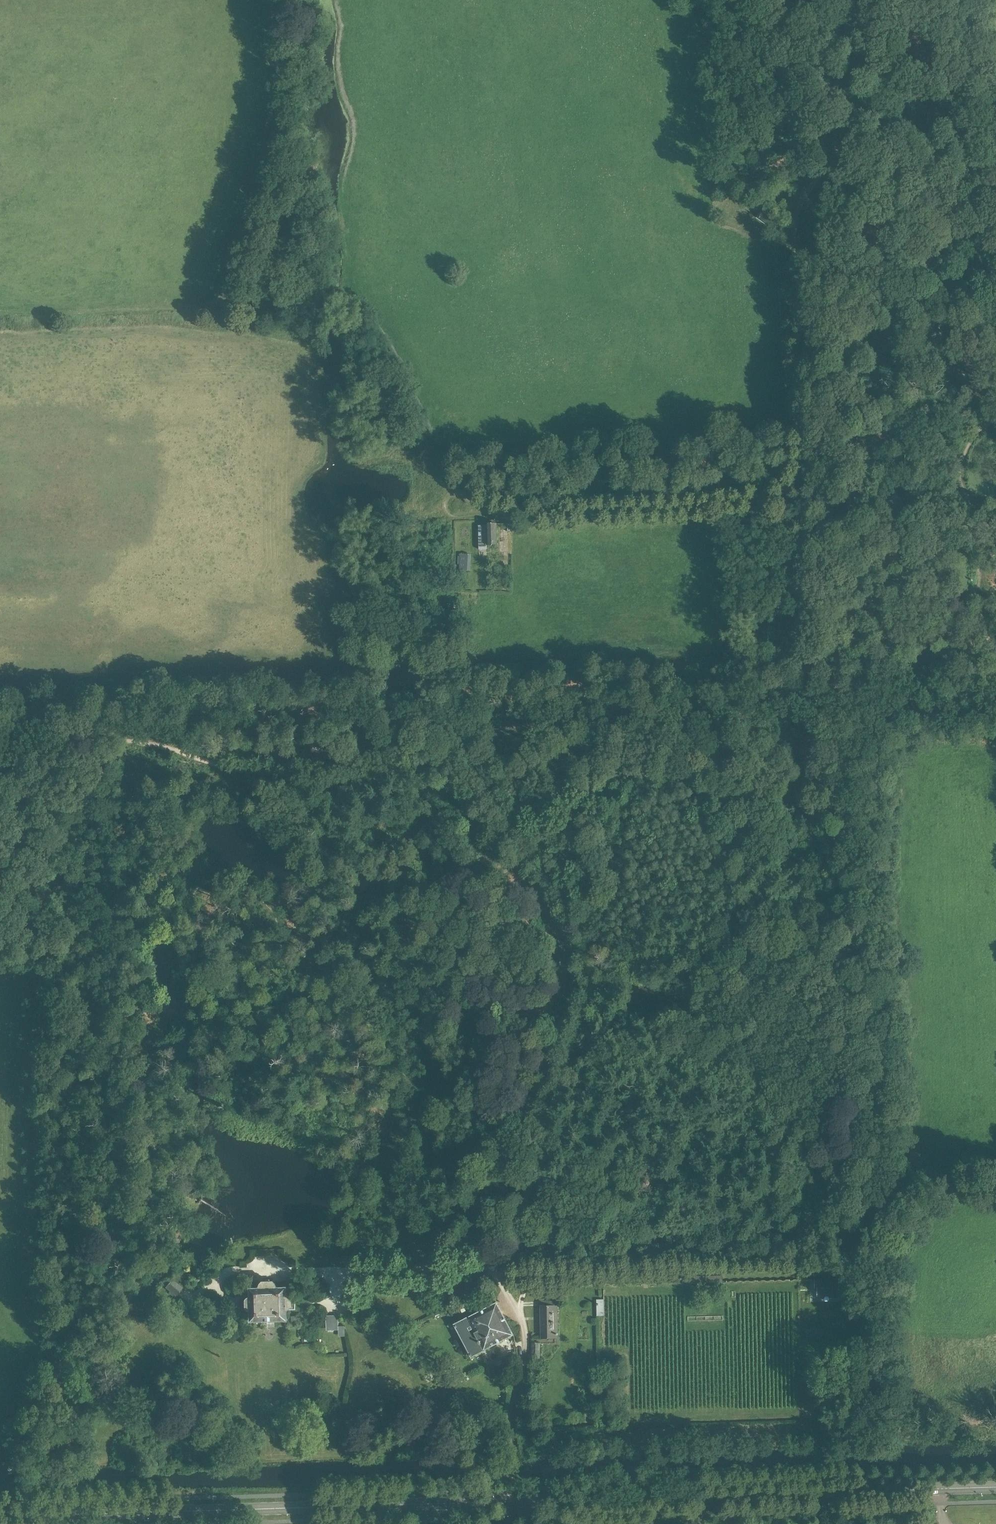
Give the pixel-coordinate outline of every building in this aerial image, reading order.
[(752,201),(765,201),(764,193),(752,193),(752,201)] [(773,227),(778,219),(767,212),(764,210),(759,218),(773,227)] [(497,545),(497,542),(497,524),(487,524),(487,525),(479,525),(479,545),(480,545),(480,551),(487,551),(487,546),(497,545)] [(469,592),(470,571),(470,555),(460,555),(459,592),(469,592)] [(462,607),(470,607),(470,598),(462,598),(462,607)] [(176,1295),(183,1287),(173,1278),(165,1287),(176,1295)] [(270,1321),(288,1320),(288,1310),(296,1310),(296,1303),(296,1297),(288,1297),(287,1287),(277,1287),(277,1285),(277,1284),(275,1282),(274,1282),(269,1282),(264,1282),(263,1283),(262,1284),(261,1285),(261,1287),(251,1288),(251,1297),(249,1297),(248,1298),(247,1299),(247,1300),(247,1308),(247,1309),(248,1310),(249,1310),(251,1310),(251,1321),(270,1321)] [(818,1297),(839,1297),(839,1282),(831,1282),(818,1282),(818,1297)] [(542,1306),(542,1337),(559,1337),(559,1305),(556,1305),(555,1300),(542,1300),(542,1306)] [(477,1314),(456,1324),(473,1356),(493,1345),(514,1335),(497,1303),(477,1314)] [(337,1316),(329,1316),(330,1327),(338,1327),(337,1316)] [(542,1342),(533,1342),(533,1358),(542,1358),(542,1342)]
